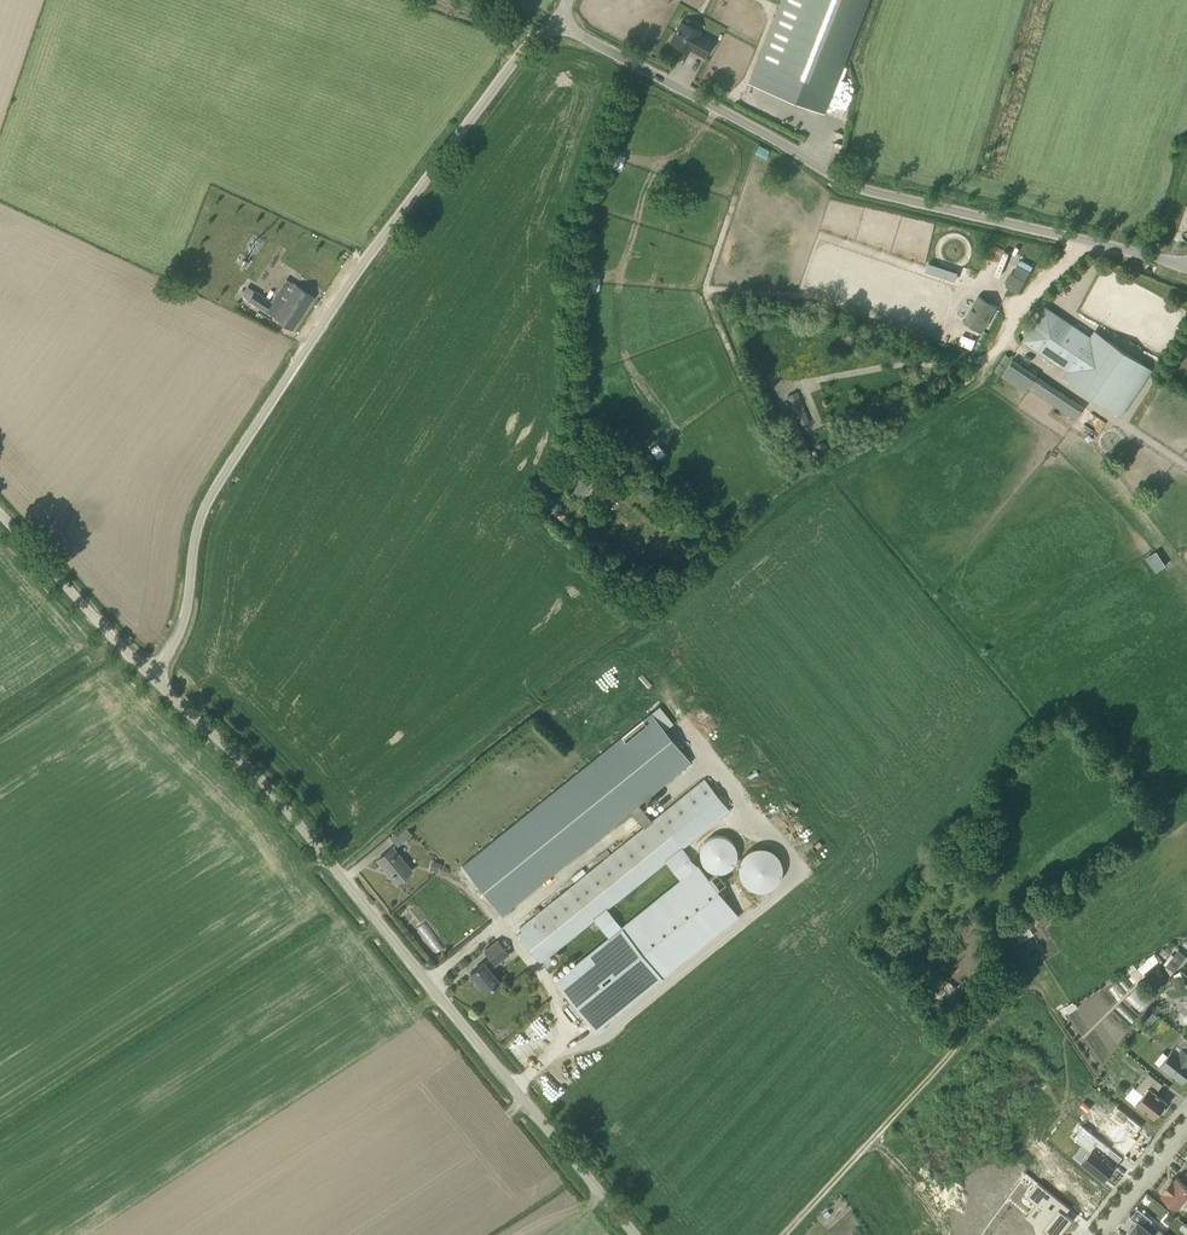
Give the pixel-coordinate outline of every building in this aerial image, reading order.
[(748,83),(824,112),(867,0),(781,0),(748,83)] [(681,21),(670,42),(685,50),(686,47),(705,57),(713,42),(698,34),(699,31),(681,21)] [(929,260),(925,270),(954,280),(958,271),(929,260)] [(1005,293),(1013,280),(1004,275),(996,288),(1005,293)] [(247,286),(241,295),(264,310),(292,329),(314,297),(296,285),(285,301),(275,295),(271,302),(247,286)] [(997,305),(979,295),(964,321),(982,331),(997,305)] [(1102,348),(1046,310),(1027,339),(1071,370),(1066,378),(1119,414),(1150,368),(1108,339),(1102,348)] [(1007,352),(1001,360),(1006,363),(1011,355),(1007,352)] [(842,366),(841,357),(827,358),(828,367),(842,366)] [(1076,419),(1084,407),(1061,392),(1062,393),(1061,396),(1035,378),(1037,375),(1013,359),(1001,375),(1026,392),(1029,387),(1076,419)] [(1005,364),(1001,361),(995,369),(1000,372),(1005,364)] [(787,395),(794,413),(799,425),(809,421),(804,409),(797,391),(787,395)] [(792,412),(776,419),(796,463),(811,457),(792,412)] [(577,469),(566,486),(580,496),(595,471),(586,465),(581,472),(577,469)] [(550,492),(539,504),(546,510),(556,498),(550,492)] [(502,915),(630,811),(638,804),(691,762),(651,713),(462,865),(502,915)] [(693,870),(678,851),(729,809),(704,779),(652,821),(638,804),(630,811),(643,828),(531,919),(533,922),(518,934),(540,962),(594,919),(609,938),(556,981),(592,1027),(591,1028),(594,1031),(738,915),(698,866),(693,870)] [(405,825),(391,837),(397,845),(411,833),(405,825)] [(712,874),(737,863),(723,832),(698,844),(712,874)] [(757,893),(786,871),(761,841),(733,863),(757,893)] [(393,847),(377,859),(396,883),(412,870),(393,847)] [(432,860),(429,869),(439,872),(441,863),(432,860)] [(1011,926),(1016,934),(1033,924),(1028,916),(1011,926)] [(470,972),(486,991),(499,980),(489,969),(495,964),(509,953),(498,940),(484,951),(490,957),(484,962),(484,961),(470,972)] [(1166,965),(1174,972),(1186,956),(1178,949),(1166,965)] [(1137,968),(1143,974),(1155,964),(1150,959),(1146,963),(1145,961),(1137,968)] [(1175,977),(1173,977),(1175,987),(1185,985),(1183,976),(1182,976),(1175,977)] [(1152,1022),(1158,1016),(1151,1010),(1145,1017),(1152,1022)] [(1183,1082),(1186,1077),(1186,1038),(1184,1036),(1173,1049),(1159,1066),(1172,1076),(1173,1074),(1183,1082)] [(1164,1106),(1167,1102),(1156,1093),(1163,1084),(1149,1073),(1136,1088),(1145,1096),(1137,1106),(1143,1112),(1145,1109),(1155,1117),(1158,1113),(1160,1114),(1159,1115),(1160,1115),(1167,1107),(1166,1107),(1165,1108),(1164,1106)] [(1125,1112),(1107,1135),(1115,1141),(1113,1144),(1125,1154),(1137,1139),(1134,1137),(1138,1132),(1136,1131),(1141,1125),(1125,1112)] [(1083,1125),(1074,1137),(1087,1147),(1085,1148),(1090,1152),(1082,1162),(1105,1180),(1117,1165),(1105,1155),(1111,1148),(1083,1125)] [(1170,1182),(1163,1191),(1164,1192),(1162,1195),(1178,1208),(1186,1196),(1186,1184),(1177,1176),(1174,1180),(1172,1178),(1170,1182)] [(1030,1199),(1047,1213),(1037,1224),(1047,1232),(1044,1234),(1062,1234),(1069,1227),(1071,1229),(1073,1226),(1068,1221),(1076,1213),(1041,1185),(1030,1199)] [(1168,1214),(1163,1220),(1169,1225),(1174,1219),(1168,1214)] [(1165,1233),(1150,1221),(1146,1227),(1138,1221),(1137,1222),(1130,1216),(1122,1226),(1130,1232),(1127,1234),(1163,1234),(1165,1233)]
